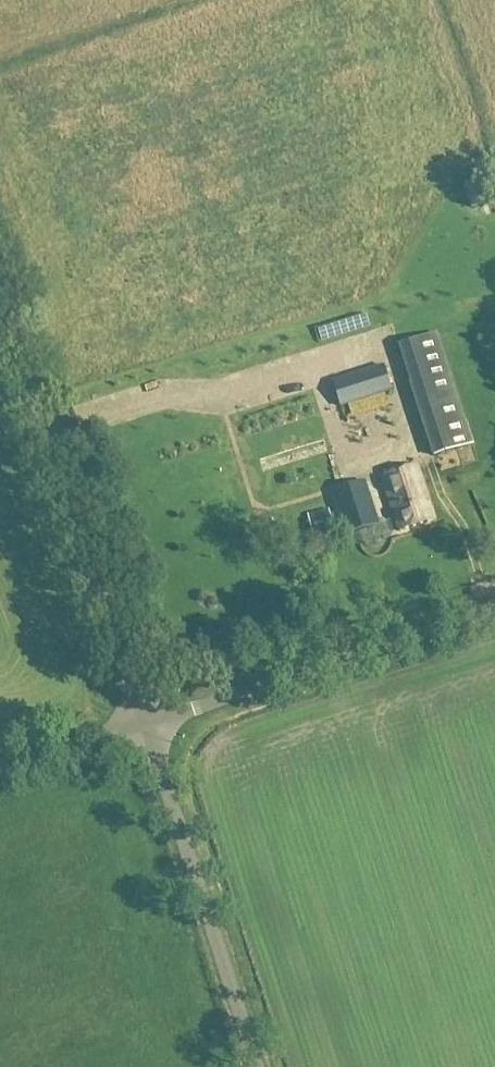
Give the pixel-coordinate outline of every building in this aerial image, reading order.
[(438,335),(398,348),(436,459),(474,447),(438,335)] [(383,367),(332,383),(340,408),(391,392),(383,367)] [(414,469),(382,480),(399,533),(432,523),(414,469)] [(330,494),(344,537),(378,526),(365,483),(330,494)] [(332,529),(327,511),(307,515),(312,534),(332,529)]
